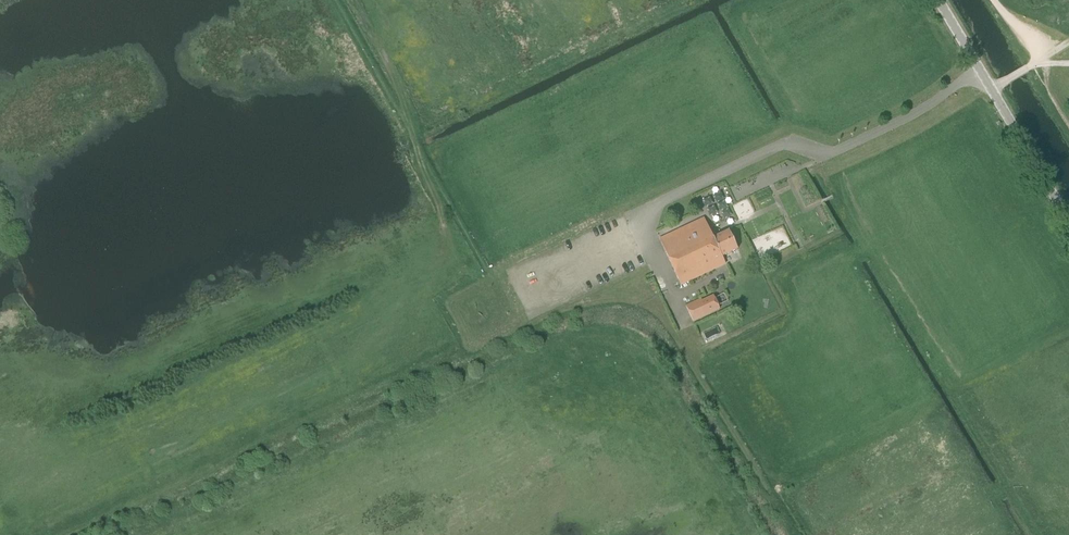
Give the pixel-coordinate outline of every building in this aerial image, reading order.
[(732,201),(733,210),(751,209),(750,201),(732,201)] [(682,228),(703,274),(725,263),(722,256),(738,249),(729,230),(713,238),(704,218),(682,228)] [(659,238),(680,284),(703,274),(682,228),(659,238)] [(701,298),(686,306),(693,322),(720,310),(714,295),(702,301),(701,298)]
